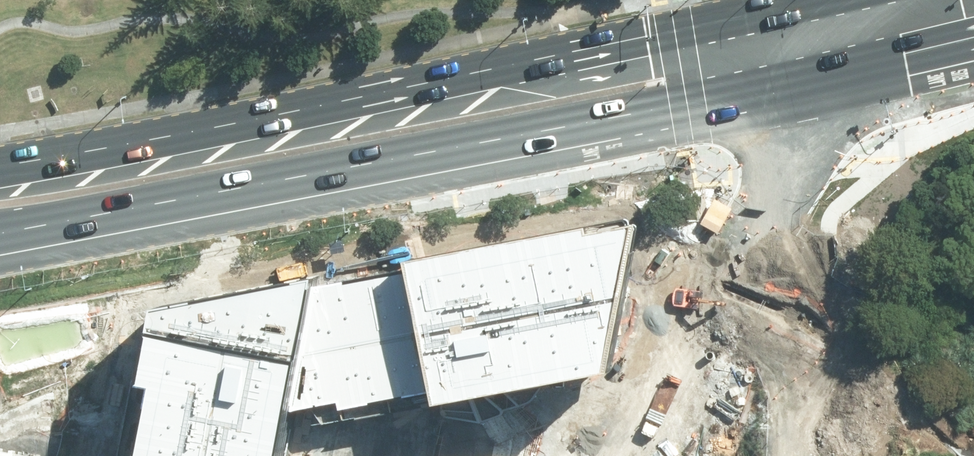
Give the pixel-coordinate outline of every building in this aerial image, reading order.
[(133,385),(148,387),(137,455),(277,455),(281,440),(287,412),(425,389),(427,406),(602,372),(637,222),(149,312),(133,385)] [(662,244),(655,255),(661,259),(668,248),(662,244)]
